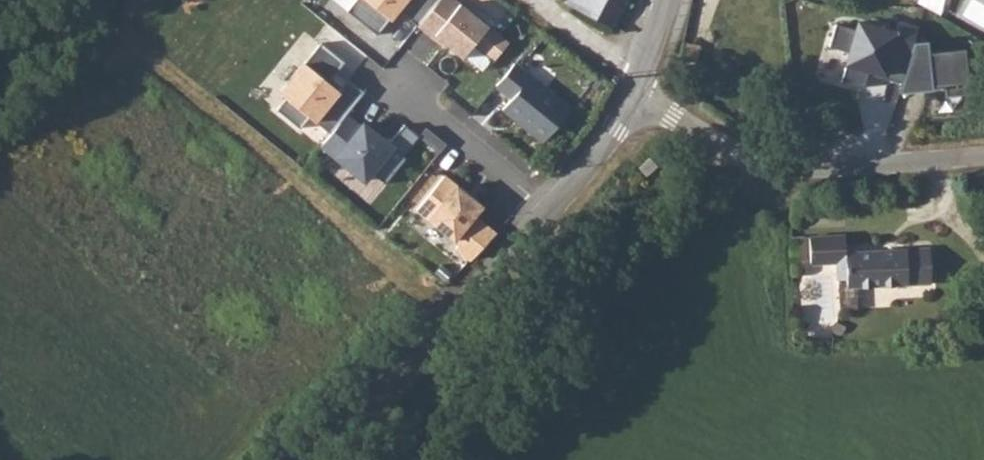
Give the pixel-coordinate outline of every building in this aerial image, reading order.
[(379,30),(399,5),(419,21),(436,0),(353,0),(348,6),(379,30)] [(419,21),(444,41),(446,38),(463,52),(482,29),(447,0),(436,0),(419,21)] [(567,4),(612,29),(628,0),(569,0),(567,4)] [(847,73),(852,18),(831,16),(826,71),(847,73)] [(857,16),(847,81),(867,84),(868,75),(964,90),(970,49),(918,41),(920,25),(857,16)] [(697,45),(684,41),(681,58),(696,63),(700,46),(697,45)] [(344,114),(356,98),(340,85),(335,81),(332,85),(327,81),(331,77),(344,61),(319,42),(279,91),(285,96),(276,108),(299,127),(309,115),(329,132),(344,114)] [(499,107),(540,141),(568,106),(512,61),(493,84),(508,97),(499,107)] [(340,85),(356,98),(363,90),(346,77),(340,85)] [(358,125),(344,114),(329,132),(319,144),(363,179),(370,171),(384,182),(404,156),(401,153),(416,134),(402,122),(386,142),(361,121),(358,125)] [(444,142),(424,125),(416,134),(437,150),(444,142)] [(468,257),(492,231),(472,214),(479,204),(442,174),(414,208),(458,243),(454,247),(468,257)] [(849,286),(871,286),(892,285),(892,291),(892,295),(912,294),(912,283),(933,282),(932,246),(847,251),(847,234),(812,236),(813,263),(839,262),(840,269),(849,269),(849,286)] [(812,335),(834,337),(836,324),(813,321),(812,335)]
